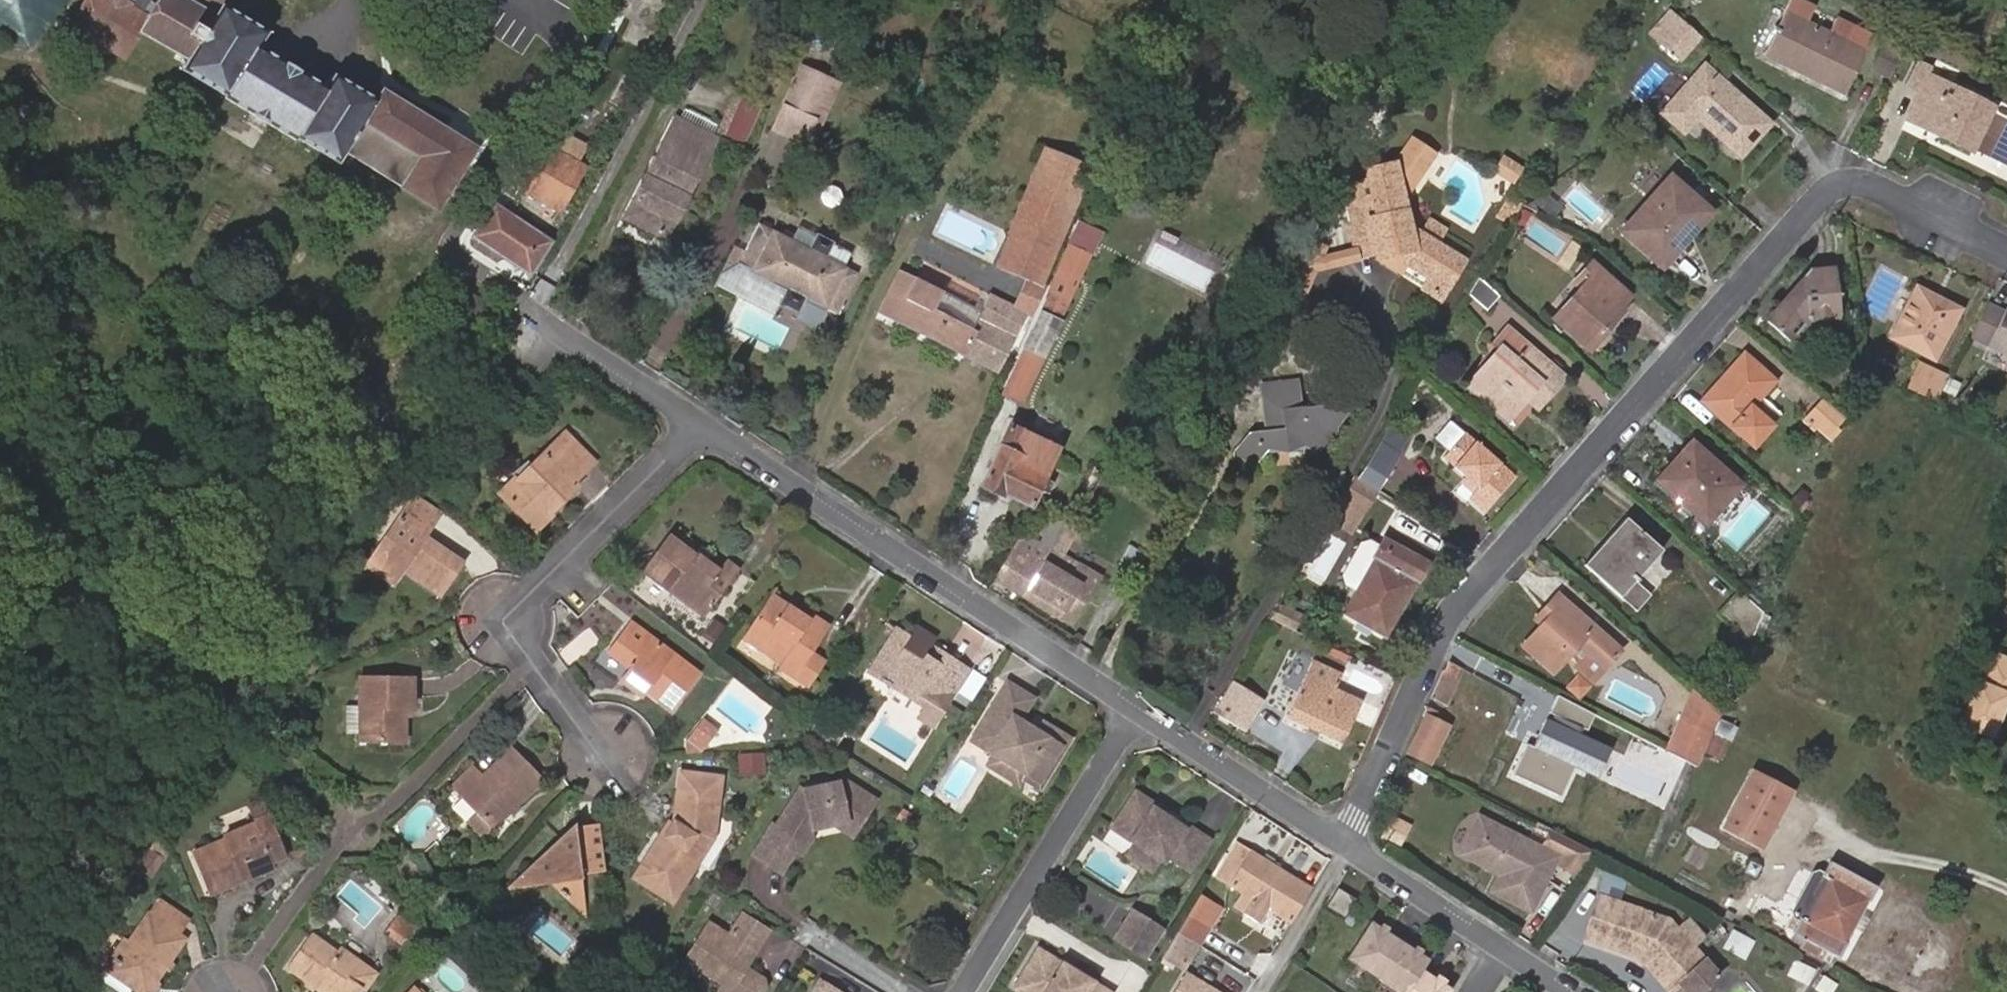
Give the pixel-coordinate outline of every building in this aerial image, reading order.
[(254,51),(265,33),(224,8),(229,0),(161,0),(158,4),(153,0),(147,0),(141,11),(131,5),(132,2),(128,0),(89,0),(88,0),(73,0),(69,6),(81,13),(74,24),(127,58),(140,33),(190,63),(186,69),(229,94),(227,96),(298,138),(299,135),(340,159),(344,152),(401,186),(399,189),(437,211),(475,149),(383,92),(374,105),(333,81),(326,94),(254,51)] [(1842,93),(1870,36),(1833,18),(1824,35),(1808,27),(1816,10),(1796,0),(1794,0),(1767,56),(1842,93)] [(1679,19),(1662,39),(1658,43),(1660,45),(1679,61),(1699,37),(1679,19)] [(1889,77),(1900,55),(1882,47),(1871,69),(1889,77)] [(1972,152),(1992,109),(1927,77),(1932,68),(1920,62),(1908,86),(1920,91),(1906,120),(1972,152)] [(1740,156),(1769,124),(1705,67),(1662,114),(1684,132),(1698,117),(1740,156)] [(813,121),(821,124),(838,85),(800,68),(773,130),(804,143),(813,121)] [(741,140),(755,109),(738,101),(724,133),(741,140)] [(625,218),(666,239),(717,139),(711,136),(715,127),(685,112),(681,121),(676,118),(625,218)] [(811,147),(821,124),(813,121),(804,143),(811,147)] [(559,132),(549,149),(525,193),(559,212),(584,168),(578,165),(587,147),(559,132)] [(1391,165),(1367,170),(1362,170),(1364,180),(1351,183),(1355,201),(1347,202),(1353,229),(1348,230),(1352,248),(1354,254),(1371,250),(1372,254),(1372,255),(1373,260),(1392,257),(1428,280),(1422,290),(1439,301),(1464,262),(1438,246),(1419,234),(1410,229),(1404,202),(1434,155),(1412,140),(1396,163),(1391,165)] [(1362,150),(1367,170),(1391,165),(1386,144),(1362,150)] [(1031,319),(1044,289),(1041,287),(1090,169),(1045,150),(1009,235),(1011,236),(997,270),(1025,282),(1013,309),(988,297),(978,314),(900,274),(880,313),(996,372),(1025,316),(1031,319)] [(1500,166),(1517,176),(1520,170),(1503,160),(1500,166)] [(1513,183),(1517,176),(1500,166),(1496,172),(1513,183)] [(1661,268),(1710,213),(1670,177),(1620,233),(1661,268)] [(1522,205),(1507,197),(1493,218),(1508,227),(1522,205)] [(1522,205),(1510,225),(1522,232),(1534,213),(1522,205)] [(529,275),(550,243),(494,206),(474,238),(529,275)] [(1428,218),(1419,234),(1438,246),(1448,230),(1428,218)] [(1091,255),(1101,232),(1080,222),(1069,245),(1091,255)] [(805,301),(825,311),(836,314),(857,274),(846,268),(849,256),(832,246),(833,243),(815,234),(814,237),(797,229),(791,240),(759,223),(745,252),(733,246),(713,286),(744,301),(761,310),(772,315),(777,305),(798,316),(805,301)] [(1305,238),(1282,290),(1301,298),(1314,267),(1319,256),(1323,245),(1305,238)] [(1091,255),(1069,245),(1061,265),(1081,275),(1091,255)] [(1319,256),(1314,267),(1372,254),(1371,250),(1354,254),(1352,248),(1319,256)] [(1589,280),(1581,288),(1554,319),(1589,352),(1623,315),(1619,310),(1630,297),(1592,263),(1583,274),(1589,280)] [(1069,302),(1081,275),(1061,265),(1048,293),(1069,302)] [(1840,317),(1835,270),(1810,273),(1767,322),(1790,342),(1809,320),(1840,317)] [(1575,283),(1581,288),(1589,280),(1583,274),(1575,283)] [(1500,296),(1478,277),(1468,294),(1487,310),(1500,296)] [(1935,360),(1960,310),(1916,288),(1891,338),(1935,360)] [(1069,302),(1048,293),(1003,396),(1022,404),(1069,302)] [(2005,314),(1986,305),(1969,338),(2006,356),(2006,309),(2005,314)] [(1509,352),(1475,391),(1507,420),(1526,398),(1537,407),(1563,378),(1509,329),(1498,342),(1503,346),(1509,352)] [(1468,385),(1475,391),(1509,352),(1503,346),(1468,385)] [(1772,427),(1751,408),(1774,383),(1744,355),(1702,402),(1732,430),(1753,448),(1772,427)] [(1906,389),(1937,404),(1949,379),(1917,364),(1906,389)] [(1259,384),(1260,398),(1299,393),(1298,379),(1259,384)] [(1299,393),(1260,398),(1264,430),(1248,432),(1233,451),(1254,467),(1267,451),(1306,446),(1314,454),(1346,412),(1335,404),(1300,408),(1299,393)] [(1827,437),(1843,418),(1824,400),(1807,420),(1827,437)] [(1031,507),(1062,441),(1013,418),(982,484),(981,486),(1002,496),(1004,494),(1031,507)] [(1391,426),(1380,443),(1399,455),(1409,438),(1391,426)] [(565,433),(555,442),(584,472),(594,463),(565,433)] [(1466,501),(1471,499),(1486,512),(1516,477),(1466,433),(1444,457),(1468,478),(1463,483),(1459,489),(1458,494),(1466,501)] [(584,472),(555,442),(500,496),(533,530),(579,486),(574,482),(584,472)] [(1380,443),(1359,479),(1377,490),(1399,455),(1380,443)] [(1705,524),(1739,486),(1692,443),(1678,459),(1681,462),(1661,484),(1705,524)] [(1377,490),(1359,479),(1339,511),(1331,524),(1349,535),(1353,530),(1377,490)] [(1810,496),(1801,489),(1791,500),(1799,508),(1810,496)] [(439,517),(412,499),(367,567),(394,585),(402,572),(440,596),(462,564),(425,538),(439,517)] [(1062,525),(1063,522),(1054,517),(1040,542),(1023,532),(995,582),(1022,598),(1062,525)] [(1662,552),(1625,519),(1583,567),(1636,613),(1651,596),(1635,582),(1662,552)] [(1070,625),(1097,578),(1061,558),(1075,532),(1062,525),(1022,598),(1070,625)] [(703,617),(737,571),(726,563),(714,554),(707,564),(695,555),(669,536),(642,572),(703,617)] [(1355,592),(1342,615),(1386,639),(1428,564),(1385,540),(1381,547),(1369,540),(1360,542),(1341,575),(1343,585),(1355,592)] [(707,564),(714,554),(702,546),(695,555),(707,564)] [(1718,617),(1749,643),(1762,612),(1740,592),(1718,617)] [(1605,671),(1621,652),(1557,596),(1536,620),(1541,626),(1523,647),(1553,674),(1577,648),(1605,671)] [(782,663),(778,669),(809,688),(825,663),(812,655),(829,628),(813,618),(810,623),(771,598),(744,639),(782,663)] [(723,626),(714,620),(703,637),(712,643),(723,626)] [(673,710),(699,676),(629,623),(607,652),(629,669),(623,678),(646,694),(648,692),(673,710)] [(913,694),(938,710),(964,669),(943,654),(936,663),(921,653),(928,644),(932,638),(916,627),(908,637),(895,628),(867,670),(877,678),(877,681),(883,685),(888,685),(899,685),(899,692),(909,699),(913,694)] [(741,644),(778,669),(782,663),(744,639),(741,644)] [(2005,690),(2006,691),(2006,653),(1985,643),(1953,721),(1986,735),(2005,690)] [(936,663),(943,654),(928,644),(921,653),(936,663)] [(1443,673),(1458,680),(1467,660),(1452,653),(1443,673)] [(1288,717),(1343,742),(1362,699),(1336,687),(1342,672),(1314,660),(1288,717)] [(1446,707),(1458,680),(1443,673),(1432,700),(1446,707)] [(1046,770),(1062,745),(1069,733),(1068,733),(1041,716),(1035,727),(1017,716),(1030,695),(1004,678),(967,736),(991,750),(1022,770),(1029,760),(1046,770)] [(412,679),(361,680),(361,706),(361,734),(361,742),(404,742),(405,712),(412,712),(412,679)] [(1245,695),(1227,688),(1214,720),(1217,735),(1239,732),(1235,717),(1245,695)] [(1694,690),(1681,721),(1711,735),(1720,713),(1694,690)] [(915,715),(928,724),(938,710),(913,694),(909,699),(920,706),(915,715)] [(361,734),(361,706),(344,706),(344,734),(361,734)] [(1542,713),(1514,772),(1560,793),(1573,764),(1595,774),(1609,744),(1542,713)] [(844,733),(819,718),(811,731),(835,747),(844,733)] [(1429,764),(1448,728),(1426,718),(1409,753),(1429,764)] [(718,731),(702,719),(692,732),(709,744),(718,731)] [(1681,721),(1667,752),(1697,768),(1711,735),(1681,721)] [(477,815),(492,830),(541,779),(513,749),(484,779),(473,768),(452,790),(477,815)] [(985,759),(1017,779),(1022,770),(991,750),(985,759)] [(763,771),(762,752),(739,753),(740,773),(763,771)] [(634,879),(673,903),(713,840),(721,778),(681,772),(674,828),(669,825),(634,879)] [(779,872),(795,849),(789,846),(804,825),(810,824),(811,830),(833,825),(837,817),(857,829),(875,801),(841,779),(838,783),(830,784),(825,780),(808,783),(805,790),(802,790),(797,787),(773,825),(770,823),(751,854),(779,872)] [(1754,846),(1773,808),(1724,783),(1710,811),(1727,819),(1721,830),(1754,846)] [(1136,843),(1163,860),(1168,863),(1171,859),(1190,871),(1210,840),(1187,825),(1185,829),(1165,816),(1154,809),(1156,806),(1139,794),(1115,830),(1121,833),(1136,843)] [(1154,809),(1165,816),(1167,813),(1156,806),(1154,809)] [(237,882),(234,877),(286,855),(270,815),(254,822),(255,824),(219,839),(220,842),(193,854),(209,894),(237,882)] [(482,840),(492,830),(477,815),(466,825),(482,840)] [(1505,872),(1501,880),(1494,894),(1531,913),(1558,869),(1576,878),(1591,854),(1581,849),(1562,839),(1553,855),(1481,821),(1461,858),(1492,874),(1496,867),(1505,872)] [(603,872),(598,824),(570,831),(512,887),(546,882),(582,917),(577,879),(603,872)] [(1553,855),(1562,839),(1551,833),(1543,849),(1553,855)] [(1155,872),(1163,860),(1136,843),(1129,855),(1155,872)] [(1217,878),(1252,900),(1247,908),(1244,913),(1259,922),(1262,918),(1268,909),(1288,922),(1308,891),(1236,847),(1217,878)] [(162,860),(149,851),(138,869),(150,877),(162,860)] [(1759,868),(1750,863),(1745,873),(1754,878),(1759,868)] [(1797,923),(1791,934),(1794,935),(1790,942),(1800,948),(1799,950),(1815,958),(1820,949),(1823,951),(1819,958),(1829,963),(1833,956),(1835,958),(1874,887),(1829,864),(1824,874),(1818,871),(1811,874),(1790,911),(1793,921),(1797,923)] [(1492,874),(1501,880),(1505,872),(1496,867),(1492,874)] [(1616,893),(1623,876),(1609,871),(1602,887),(1616,893)] [(1198,887),(1163,955),(1190,969),(1225,901),(1198,887)] [(1343,918),(1354,900),(1338,890),(1327,908),(1343,918)] [(1636,960),(1639,952),(1650,956),(1678,986),(1683,991),(1702,991),(1703,991),(1718,978),(1714,974),(1703,963),(1666,922),(1596,900),(1583,943),(1636,960)] [(178,936),(189,921),(160,901),(149,916),(178,936)] [(1160,930),(1132,912),(1115,939),(1143,957),(1160,930)] [(108,972),(110,973),(132,988),(137,991),(148,991),(184,940),(178,936),(149,916),(149,915),(129,943),(108,972)] [(752,954),(764,933),(736,915),(735,916),(722,937),(706,927),(680,969),(697,979),(702,973),(713,980),(714,978),(723,983),(721,988),(727,991),(763,991),(764,990),(760,980),(744,969),(741,961),(745,950),(752,954)] [(397,916),(385,934),(401,944),(413,926),(397,916)] [(1788,932),(1791,934),(1797,923),(1793,921),(1788,932)] [(1343,964),(1373,984),(1398,946),(1382,936),(1375,932),(1367,927),(1343,964)] [(1753,942),(1731,931),(1722,947),(1744,960),(1753,942)] [(370,974),(338,951),(335,955),(309,936),(287,966),(323,991),(359,991),(358,991),(370,974)] [(102,967),(108,972),(129,943),(123,939),(102,967)] [(1386,991),(1409,991),(1420,975),(1427,964),(1418,958),(1412,954),(1398,946),(1373,984),(1386,991)] [(744,969),(752,954),(745,950),(741,961),(744,969)] [(1017,991),(1103,991),(1070,972),(1068,975),(1060,969),(1062,966),(1037,951),(1012,989),(1017,991)] [(1636,960),(1666,991),(1671,991),(1678,986),(1650,956),(1639,952),(1636,960)] [(1070,972),(1062,966),(1060,969),(1068,975),(1070,972)] [(110,973),(104,978),(105,982),(119,991),(129,991),(132,988),(110,973)] [(1188,973),(1177,991),(1221,991),(1188,973)] [(370,974),(358,991),(359,991),(363,991),(374,976),(370,974)] [(1440,988),(1433,984),(1420,975),(1409,991),(1446,991),(1440,988)] [(1809,975),(1800,991),(1841,991),(1809,975)] [(1433,984),(1440,988),(1443,984),(1436,980),(1433,984)] [(812,991),(836,991),(819,981),(812,991)]
